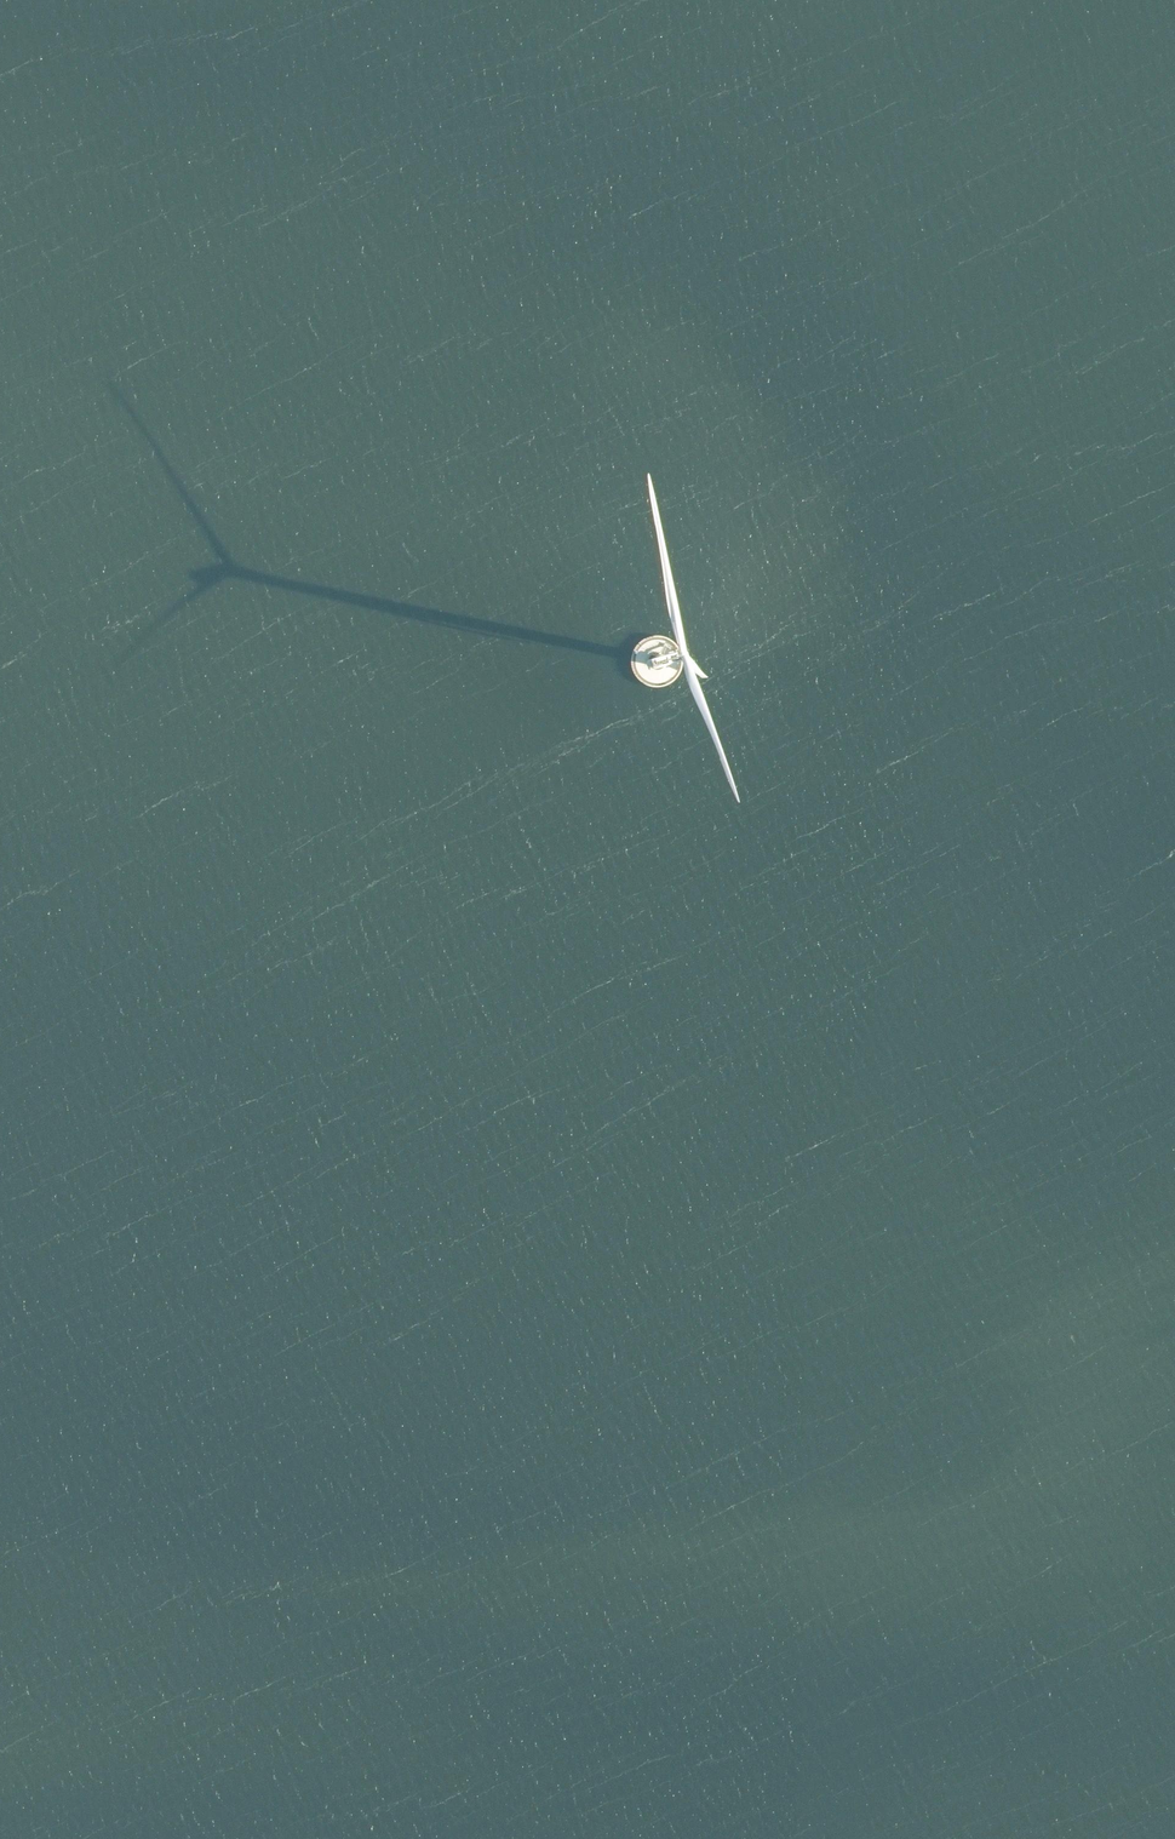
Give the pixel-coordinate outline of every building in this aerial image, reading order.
[(657,659),(657,658),(656,657),(656,656),(655,655),(654,655),(653,654),(652,654),(651,654),(650,654),(649,655),(648,655),(648,656),(647,657),(647,658),(647,659),(647,660),(647,661),(647,662),(648,663),(649,664),(650,664),(651,664),(652,665),(653,664),(654,664),(655,663),(656,663),(656,662),(657,661),(657,660),(657,659)]
